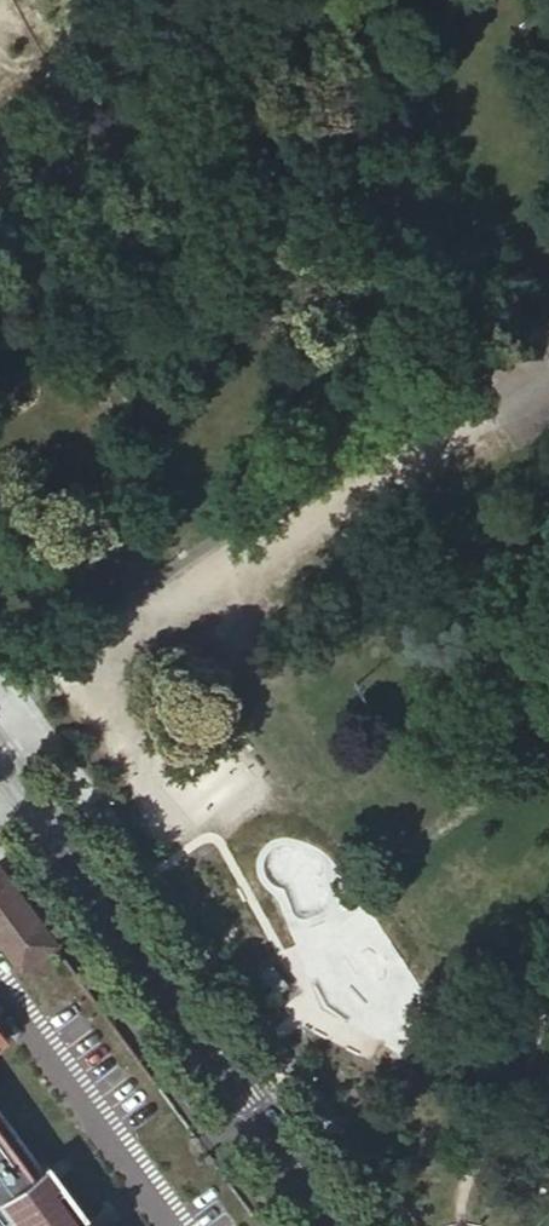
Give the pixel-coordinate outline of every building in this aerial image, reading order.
[(0,873),(0,945),(18,969),(52,943),(0,873)] [(44,1160),(38,1165),(0,1113),(0,1225),(93,1225),(44,1160)]
